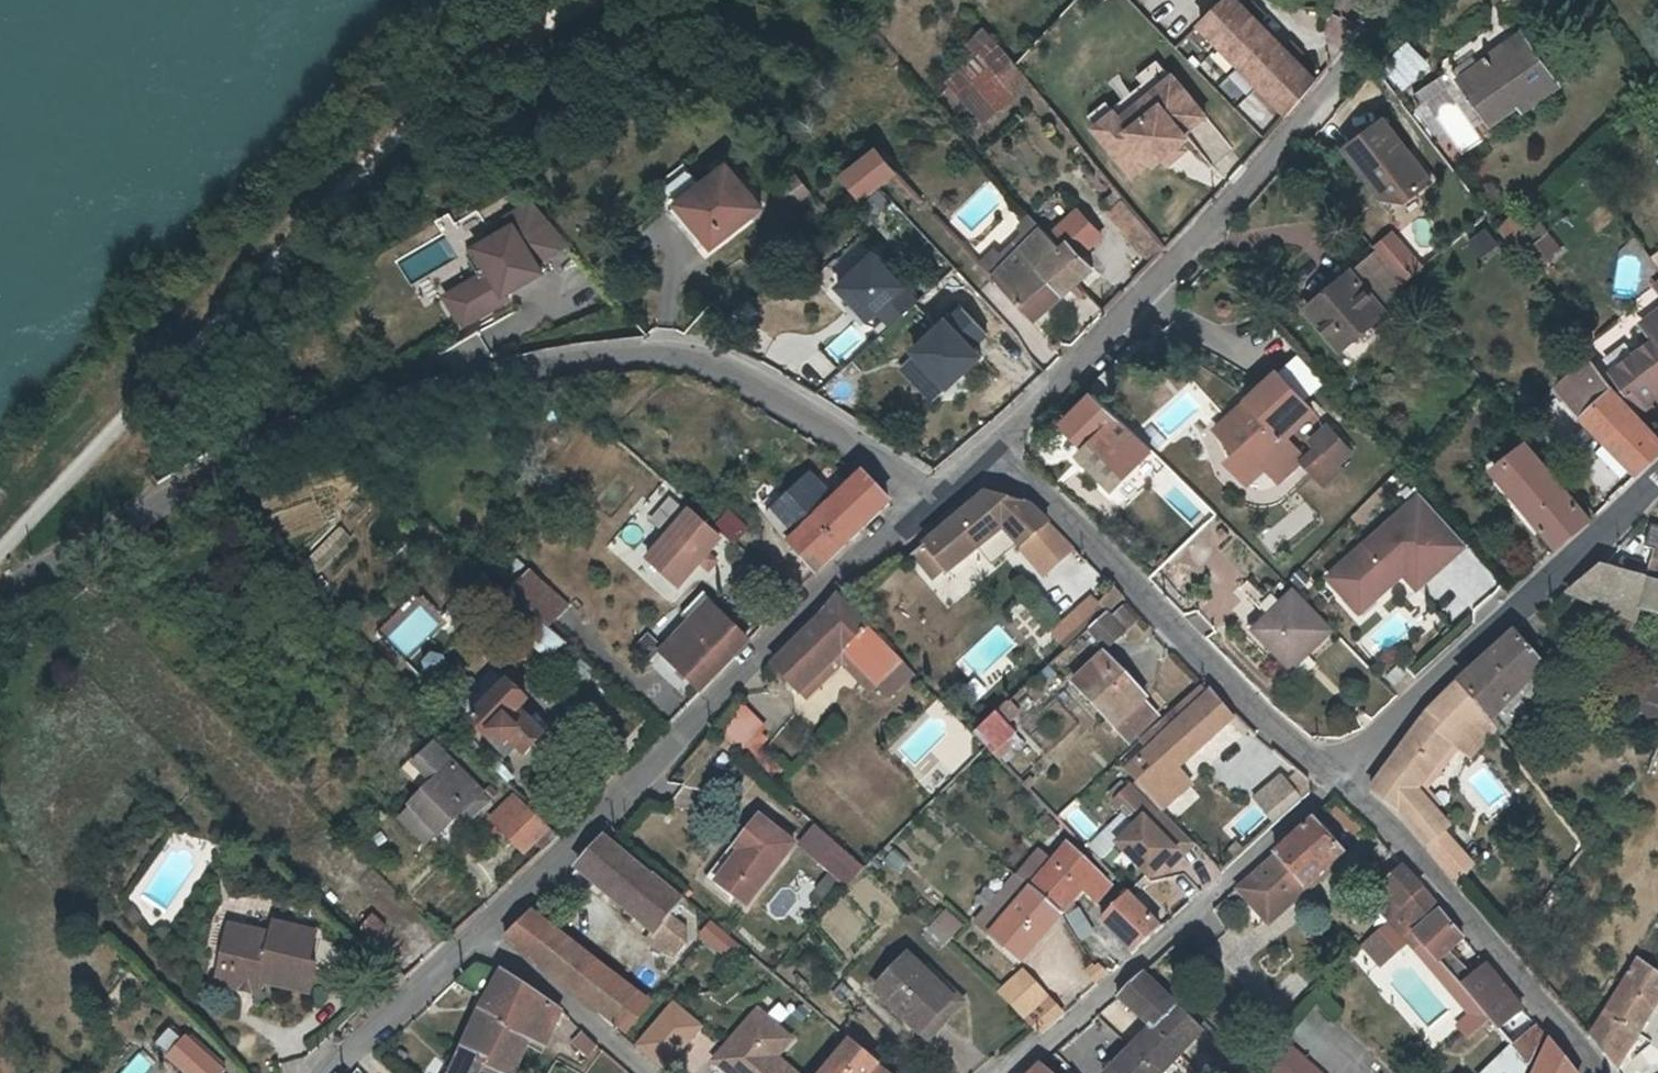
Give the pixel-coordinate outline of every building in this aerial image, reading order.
[(1212,30),(1292,112),(1320,82),(1270,33),(1245,0),(1243,0),(1212,30)] [(1456,95),(1463,90),(1481,114),(1512,93),(1516,99),(1550,74),(1495,0),(1480,12),(1476,6),(1422,49),(1456,95)] [(957,48),(967,58),(942,82),(985,126),(1032,80),(979,26),(957,48)] [(1208,116),(1175,76),(1154,94),(1163,105),(1132,130),(1122,119),(1117,112),(1097,128),(1135,175),(1154,160),(1158,164),(1166,157),(1182,145),(1191,137),(1187,133),(1208,116)] [(1433,77),(1415,93),(1433,113),(1451,97),(1433,77)] [(1154,94),(1122,119),(1132,130),(1163,105),(1154,94)] [(1236,114),(1262,132),(1274,114),(1248,96),(1236,114)] [(1384,114),(1350,146),(1393,192),(1415,193),(1438,171),(1384,114)] [(859,203),(896,173),(873,144),(836,173),(859,203)] [(1182,145),(1166,157),(1172,163),(1187,151),(1182,145)] [(796,173),(778,186),(793,207),(811,194),(796,173)] [(688,185),(665,206),(709,256),(756,215),(720,174),(697,194),(688,185)] [(880,188),(861,201),(871,214),(890,201),(880,188)] [(1508,201),(1490,215),(1505,234),(1521,218),(1508,201)] [(519,225),(525,234),(549,270),(581,249),(543,210),(519,225)] [(1033,322),(1094,269),(1083,256),(1078,251),(1083,247),(1087,252),(1103,238),(1081,212),(1053,236),(1045,227),(1033,239),(1011,263),(996,279),(1033,322)] [(1033,239),(1045,227),(1035,214),(1022,228),(1033,239)] [(1533,220),(1514,236),(1523,248),(1542,232),(1533,220)] [(1465,239),(1478,256),(1497,242),(1485,226),(1465,239)] [(1542,263),(1561,248),(1548,232),(1529,247),(1542,263)] [(525,234),(491,255),(506,277),(494,285),(460,306),(478,335),(522,307),(518,301),(554,278),(549,270),(525,234)] [(888,325),(918,297),(869,246),(829,284),(863,320),(873,310),(888,325)] [(1078,251),(1083,256),(1087,252),(1083,247),(1078,251)] [(1415,290),(1381,247),(1310,305),(1346,346),(1415,290)] [(996,279),(1011,263),(999,251),(984,267),(996,279)] [(479,262),(494,285),(506,277),(491,255),(479,262)] [(1633,297),(1642,260),(1621,255),(1612,291),(1633,297)] [(1615,371),(1650,417),(1657,412),(1657,310),(1642,322),(1652,340),(1615,371)] [(951,324),(919,357),(955,392),(987,358),(978,350),(991,336),(965,311),(952,325),(951,324)] [(1641,413),(1636,416),(1606,383),(1591,358),(1561,387),(1642,474),(1657,459),(1657,435),(1641,413)] [(1281,373),(1232,419),(1225,426),(1248,450),(1241,457),(1232,467),(1249,484),(1293,444),(1285,435),(1314,407),(1281,373)] [(1109,409),(1096,396),(1078,414),(1092,427),(1109,409)] [(1353,455),(1326,424),(1304,443),(1311,451),(1299,461),(1324,488),(1343,471),(1339,467),(1353,455)] [(1248,450),(1225,426),(1218,433),(1241,457),(1248,450)] [(1154,453),(1136,433),(1122,446),(1108,431),(1082,456),(1117,490),(1154,453)] [(1593,522),(1528,442),(1494,470),(1560,549),(1593,522)] [(806,475),(761,520),(812,574),(886,505),(859,475),(832,501),(806,475)] [(985,489),(907,559),(926,582),(942,569),(944,572),(1000,527),(1019,546),(1047,520),(1030,504),(985,489)] [(1466,548),(1418,494),(1325,577),(1359,616),(1403,577),(1416,592),(1466,548)] [(728,544),(744,528),(724,510),(708,526),(728,544)] [(1308,513),(1276,537),(1288,553),(1320,530),(1308,513)] [(684,514),(641,562),(674,590),(716,542),(684,514)] [(1047,520),(1019,546),(1047,574),(1074,546),(1047,520)] [(340,527),(303,562),(316,575),(352,540),(340,527)] [(1645,572),(1657,575),(1657,553),(1651,551),(1645,572)] [(506,589),(545,628),(567,607),(528,568),(506,589)] [(1651,584),(1605,569),(1570,596),(1638,625),(1642,613),(1651,584)] [(1651,584),(1642,613),(1657,618),(1657,587),(1651,584)] [(1109,613),(1126,598),(1115,587),(1098,602),(1109,613)] [(1296,589),(1270,613),(1255,628),(1289,664),(1305,648),(1309,653),(1335,629),(1296,589)] [(533,619),(501,592),(487,607),(519,636),(533,619)] [(1087,595),(1049,632),(1064,648),(1103,611),(1087,595)] [(903,662),(839,597),(772,665),(798,692),(841,651),(877,688),(903,662)] [(704,603),(657,653),(698,691),(745,643),(704,603)] [(1266,608),(1251,623),(1255,628),(1270,613),(1266,608)] [(641,633),(632,650),(649,659),(658,642),(641,633)] [(1550,671),(1519,635),(1457,691),(1491,732),(1550,671)] [(426,680),(445,669),(434,649),(415,661),(426,680)] [(1143,695),(1106,655),(1077,683),(1113,722),(1143,695)] [(1406,676),(1397,667),(1385,679),(1394,688),(1406,676)] [(510,747),(520,757),(539,738),(518,717),(528,705),(506,684),(467,725),(487,745),(491,741),(503,754),(510,747)] [(1647,716),(1657,719),(1657,689),(1647,716)] [(1400,815),(1443,866),(1447,862),(1466,884),(1478,870),(1447,837),(1452,832),(1421,795),(1456,749),(1476,765),(1498,739),(1491,732),(1457,691),(1430,716),(1373,791),(1400,815)] [(1162,807),(1190,780),(1178,767),(1227,720),(1229,712),(1211,693),(1191,709),(1185,700),(1169,715),(1174,722),(1165,729),(1126,769),(1162,807)] [(766,724),(740,700),(717,726),(768,773),(780,763),(761,745),(768,736),(762,729),(766,724)] [(970,731),(992,755),(1015,733),(993,710),(970,731)] [(441,751),(424,767),(437,780),(410,806),(411,807),(399,820),(425,847),(438,834),(440,835),(460,815),(480,794),(482,792),(441,751)] [(932,797),(953,777),(941,764),(920,784),(932,797)] [(1294,765),(1251,797),(1270,822),(1313,790),(1294,765)] [(1139,822),(1118,841),(1150,875),(1164,862),(1190,837),(1164,809),(1160,813),(1132,784),(1117,799),(1128,810),(1139,822)] [(460,815),(468,823),(489,802),(480,794),(460,815)] [(558,835),(515,794),(503,807),(495,814),(532,849),(538,842),(545,849),(558,835)] [(1360,829),(1338,808),(1333,814),(1354,835),(1360,829)] [(1139,822),(1128,810),(1085,849),(1097,861),(1118,841),(1139,822)] [(1267,861),(1297,892),(1343,850),(1315,818),(1267,861)] [(762,819),(738,848),(712,880),(720,886),(745,855),(741,851),(765,821),(762,819)] [(765,821),(741,851),(745,855),(720,886),(750,910),(800,850),(765,821)] [(1190,837),(1164,862),(1168,867),(1195,842),(1190,837)] [(656,874),(652,878),(607,838),(578,867),(656,933),(685,898),(656,874)] [(834,841),(817,860),(847,887),(864,868),(834,841)] [(973,922),(1020,962),(1062,913),(1081,890),(1097,903),(1113,883),(1068,841),(1049,863),(1030,885),(1010,908),(996,895),(973,922)] [(1030,885),(1049,863),(1036,851),(1015,874),(1030,885)] [(1210,887),(1218,864),(1191,854),(1183,877),(1210,887)] [(1297,892),(1267,861),(1240,886),(1268,918),(1297,892)] [(1405,868),(1384,886),(1403,907),(1423,889),(1405,868)] [(1010,908),(1030,885),(1015,874),(996,895),(1010,908)] [(572,991),(595,962),(546,922),(568,900),(556,889),(504,936),(572,991)] [(1466,958),(1454,944),(1464,936),(1423,889),(1403,907),(1395,915),(1529,1065),(1542,1033),(1534,1023),(1527,1029),(1522,1024),(1525,1022),(1515,1011),(1520,1006),(1485,961),(1470,973),(1461,963),(1466,958)] [(1161,927),(1128,893),(1103,918),(1134,951),(1161,927)] [(1080,941),(1094,933),(1077,906),(1063,915),(1080,941)] [(947,908),(928,928),(946,945),(964,924),(947,908)] [(712,922),(701,912),(695,919),(705,928),(712,922)] [(369,913),(357,929),(374,941),(385,925),(369,913)] [(1389,921),(1408,943),(1414,950),(1421,945),(1395,915),(1389,921)] [(733,960),(743,948),(716,925),(707,936),(733,960)] [(260,985),(307,996),(313,967),(306,966),(301,965),(303,957),(309,958),(314,936),(273,927),(271,938),(270,943),(262,942),(259,935),(238,931),(232,960),(221,958),(215,987),(258,997),(260,985)] [(232,960),(238,931),(228,929),(221,958),(232,960)] [(1367,945),(1383,961),(1399,947),(1383,930),(1367,945)] [(262,942),(270,943),(271,938),(259,935),(262,942)] [(1464,936),(1454,944),(1466,958),(1461,963),(1470,973),(1485,961),(1464,936)] [(928,1041),(964,1005),(932,973),(927,978),(910,960),(879,992),(928,1041)] [(486,1004),(491,996),(529,1016),(520,1035),(545,1047),(561,1012),(509,974),(480,961),(459,988),(486,1004)] [(1639,961),(1592,1043),(1617,1072),(1620,1072),(1657,1009),(1657,976),(1639,961)] [(572,991),(624,1033),(647,1003),(595,962),(572,991)] [(1119,994),(1153,1026),(1107,1072),(1162,1072),(1204,1028),(1144,971),(1119,994)] [(1064,1013),(1047,995),(1024,1017),(1041,1033),(1064,1013)] [(529,1016),(491,996),(486,1004),(463,1048),(503,1070),(520,1035),(529,1016)] [(1520,1006),(1515,1011),(1525,1022),(1522,1024),(1527,1029),(1534,1023),(1520,1006)] [(722,1053),(738,1067),(736,1070),(739,1072),(780,1072),(769,1064),(776,1056),(791,1038),(757,1010),(722,1053)] [(1295,1060),(1355,1060),(1355,1034),(1327,1034),(1327,1012),(1295,1012),(1295,1060)] [(151,1043),(160,1052),(176,1037),(167,1027),(151,1043)] [(585,1032),(576,1042),(580,1046),(589,1035),(585,1032)] [(589,1054),(598,1044),(589,1035),(580,1046),(589,1054)] [(850,1038),(821,1072),(890,1072),(850,1038)] [(196,1051),(196,1050),(184,1040),(166,1059),(181,1072),(220,1072),(196,1051)] [(1548,1040),(1533,1072),(1574,1072),(1548,1040)] [(463,1048),(450,1072),(502,1072),(503,1070),(463,1048)] [(151,1059),(133,1050),(121,1072),(144,1072),(151,1059)] [(722,1053),(715,1062),(729,1072),(739,1072),(736,1070),(738,1067),(722,1053)] [(1507,1055),(1488,1072),(1514,1072),(1519,1068),(1507,1055)] [(769,1064),(780,1072),(798,1072),(776,1056),(769,1064)] [(1041,1063),(1031,1072),(1052,1072),(1041,1063)]
